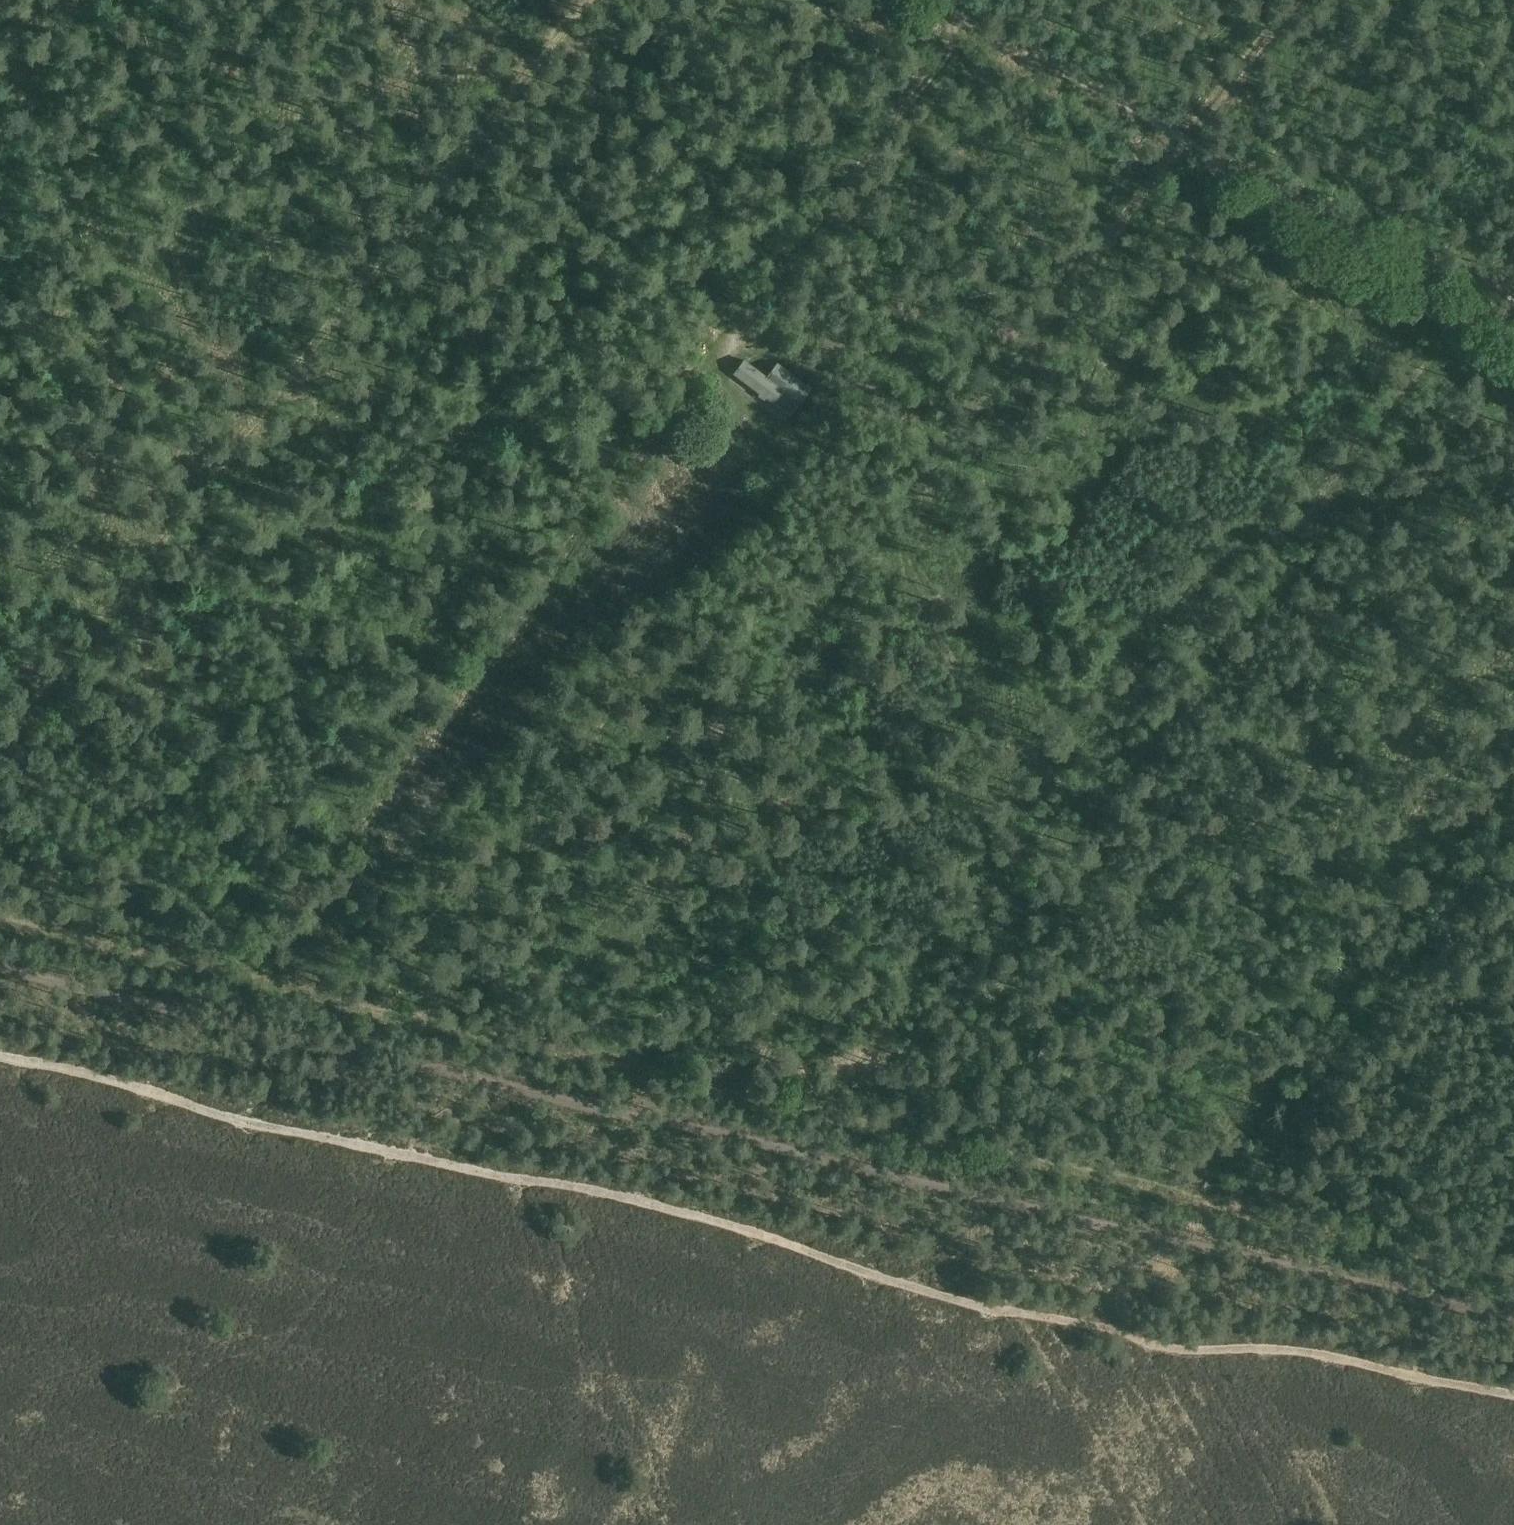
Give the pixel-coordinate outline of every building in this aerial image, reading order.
[(774,403),(783,390),(745,361),(734,373),(774,403)]
